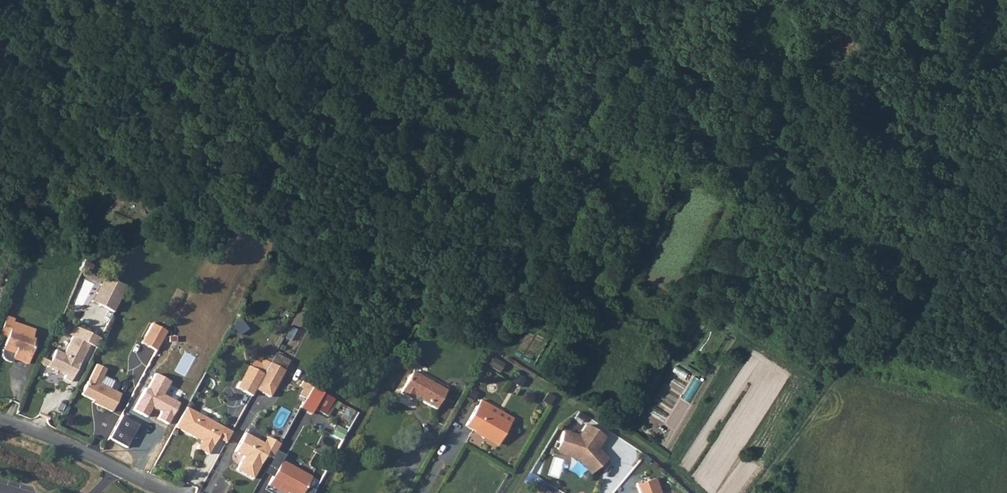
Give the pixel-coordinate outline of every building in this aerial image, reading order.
[(103,275),(89,304),(110,315),(124,285),(103,275)] [(157,347),(168,327),(148,317),(137,336),(157,347)] [(238,318),(229,325),(237,335),(246,328),(238,318)] [(2,319),(0,326),(0,338),(4,339),(1,346),(13,350),(10,360),(24,365),(29,350),(27,350),(30,342),(27,341),(30,332),(10,325),(10,322),(2,319)] [(91,336),(74,328),(70,337),(61,355),(53,351),(45,368),(52,372),(55,373),(62,377),(61,379),(68,382),(86,347),(91,336)] [(91,336),(86,347),(93,350),(98,340),(91,336)] [(1,346),(0,349),(0,357),(1,359),(4,362),(8,364),(10,360),(13,350),(1,346)] [(261,376),(253,391),(266,398),(281,372),(267,365),(261,376)] [(95,386),(102,370),(93,366),(79,396),(90,402),(93,403),(91,406),(107,414),(116,396),(95,386)] [(253,391),(261,376),(247,367),(235,388),(250,397),(253,391)] [(411,375),(422,381),(423,378),(413,372),(411,375)] [(507,380),(519,387),(523,380),(512,373),(507,380)] [(160,413),(155,421),(165,427),(178,404),(162,395),(168,383),(154,375),(146,389),(144,388),(132,411),(145,418),(151,408),(160,413)] [(423,378),(422,381),(411,375),(401,393),(412,399),(413,397),(435,410),(446,391),(423,378)] [(322,414),(330,400),(309,388),(300,403),(322,414)] [(484,414),(476,409),(465,429),(498,446),(512,420),(488,407),(484,414)] [(194,448),(205,455),(214,439),(218,432),(209,427),(211,423),(183,408),(172,428),(198,442),(194,448)] [(223,444),(229,433),(211,423),(209,427),(218,432),(214,439),(223,444)] [(588,470),(593,470),(601,463),(601,459),(604,455),(597,447),(605,435),(587,423),(578,435),(563,431),(557,451),(583,459),(582,463),(588,470)] [(267,457),(271,450),(260,444),(242,434),(232,452),(241,457),(234,470),(250,479),(263,455),(267,457)] [(264,438),(260,444),(271,450),(267,457),(270,459),(274,451),(277,445),(264,438)] [(309,477),(280,461),(266,485),(275,489),(276,486),(285,491),(289,492),(301,492),(309,477)] [(637,484),(641,492),(659,492),(661,492),(656,477),(637,484)]
